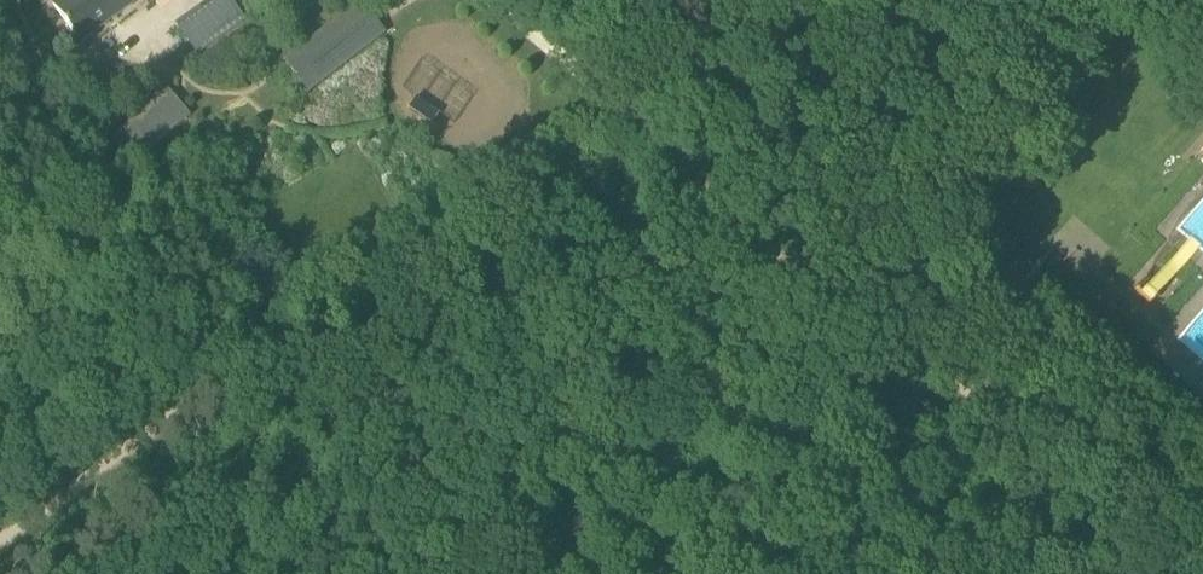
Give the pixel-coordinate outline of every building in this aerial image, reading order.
[(52,5),(81,44),(141,0),(59,0),(52,5)] [(198,48),(243,13),(233,0),(217,0),(182,27),(198,48)] [(386,33),(362,2),(286,61),(309,92),(386,33)] [(169,88),(110,136),(132,164),(191,116),(169,88)]
